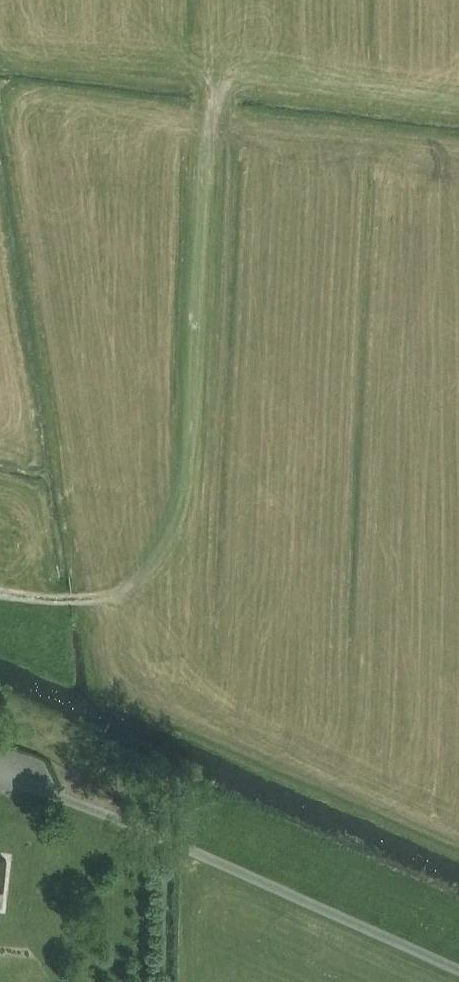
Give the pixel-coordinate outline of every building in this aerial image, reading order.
[(4,905),(8,862),(0,861),(0,905),(4,905)]
